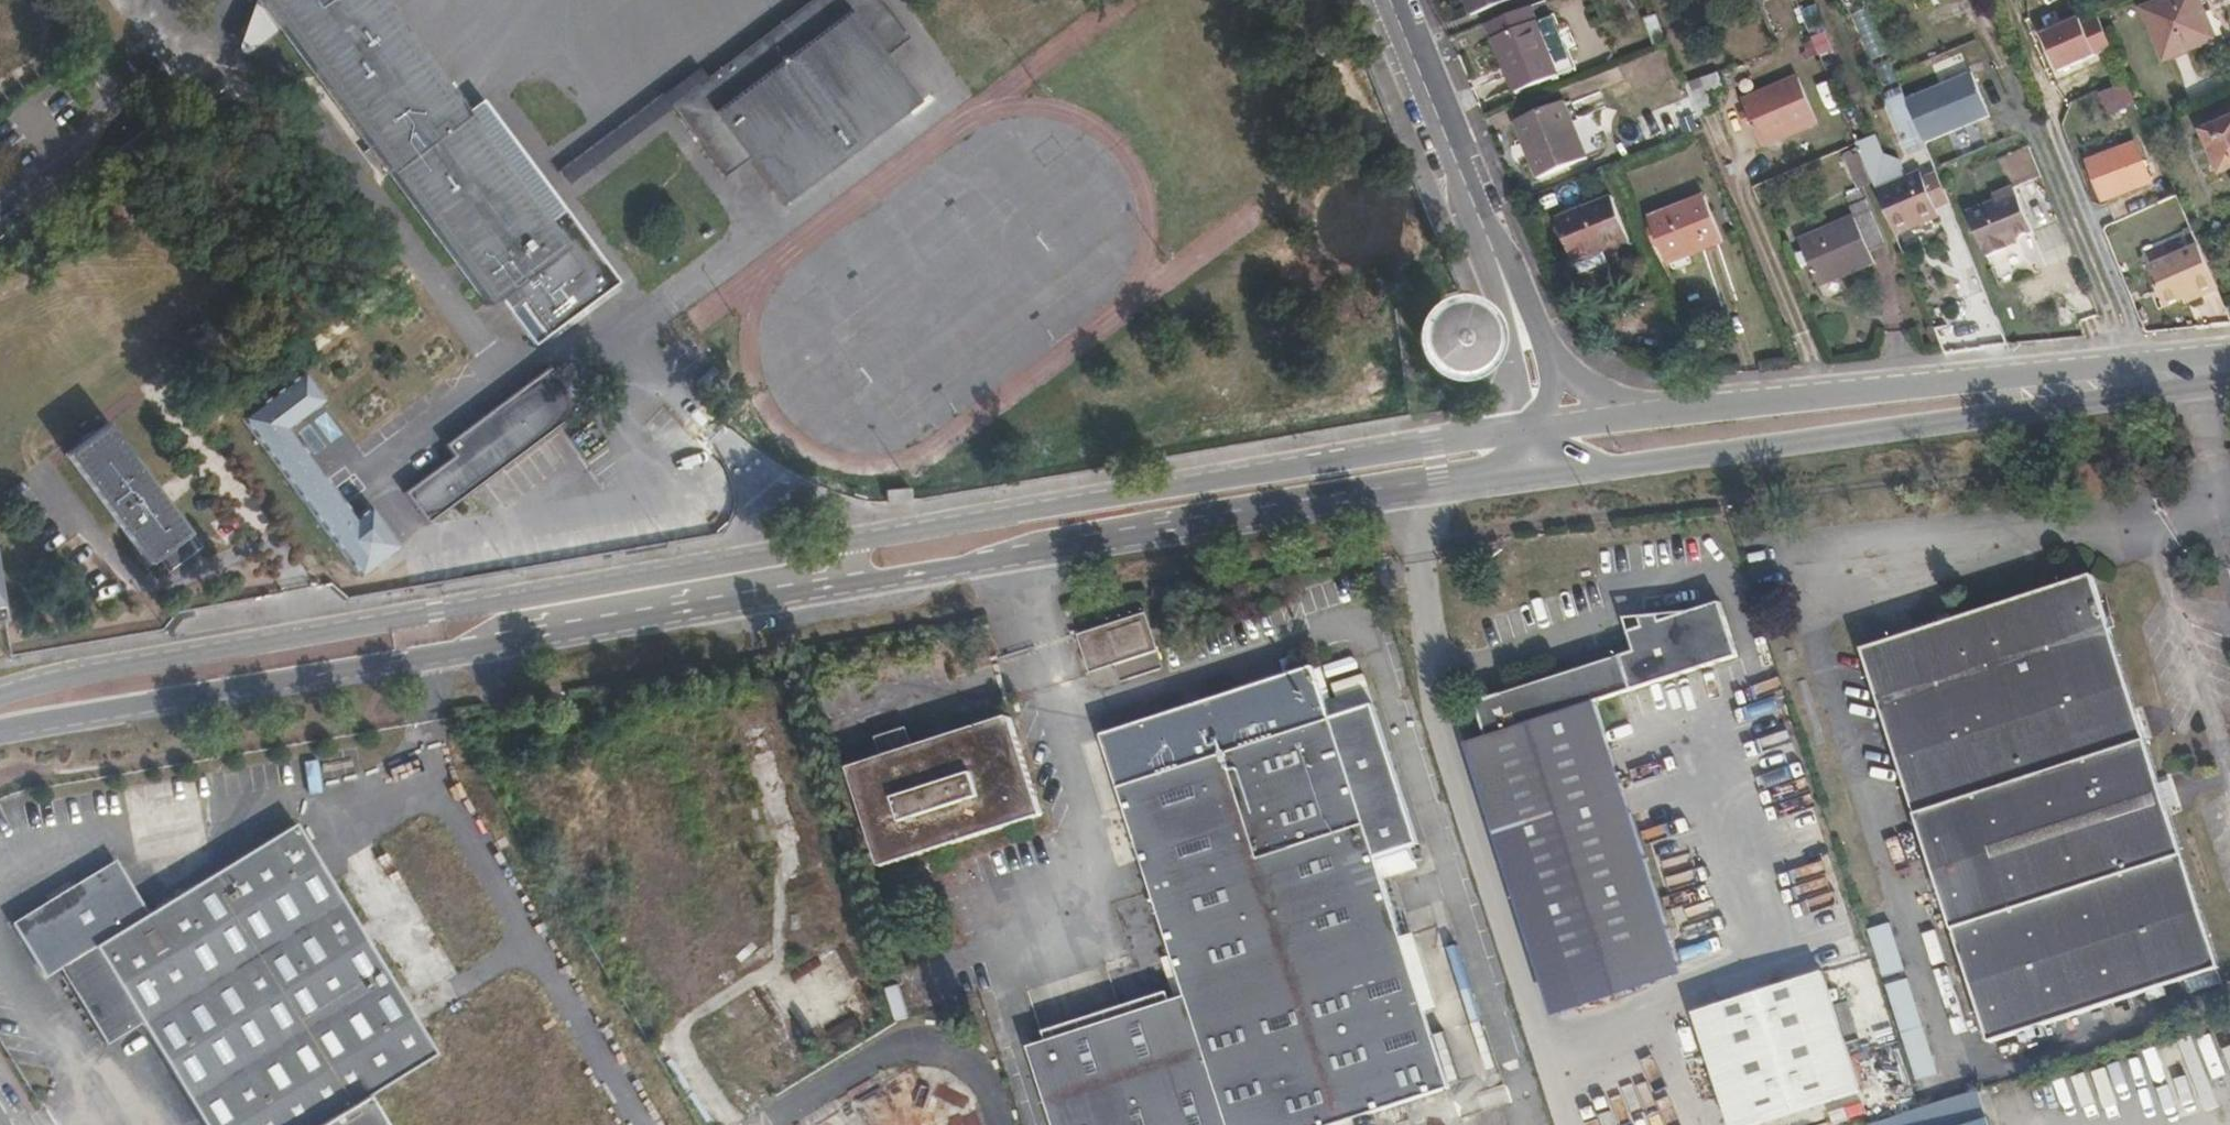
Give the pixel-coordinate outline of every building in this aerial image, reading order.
[(279,48),(286,42),(255,0),(243,0),(279,48)] [(377,0),(255,0),(286,42),(484,306),(509,288),(544,335),(552,330),(521,284),(584,239),(562,210),(544,223),(532,207),(377,0)] [(789,49),(787,51),(771,31),(757,41),(772,62),(743,84),(728,63),(671,105),(717,166),(725,176),(749,158),(783,203),(918,101),(883,56),(907,38),(879,0),(812,0),(800,9),(816,30),(789,49)] [(1469,12),(1471,15),(1509,0),(1465,0),(1469,12)] [(2142,9),(2164,61),(2217,39),(2200,0),(2163,0),(2142,9)] [(1531,7),(1486,24),(1514,94),(1559,75),(1558,73),(1573,66),(1553,17),(1538,23),(1531,7)] [(816,30),(800,9),(774,29),(789,49),(816,30)] [(2083,19),(2041,34),(2049,54),(2090,38),(2084,22),(2083,19)] [(787,51),(789,49),(774,29),(771,31),(787,51)] [(757,41),(728,63),(743,84),(772,62),(757,41)] [(1811,41),(1802,46),(1809,61),(1818,57),(1811,41)] [(1685,85),(1698,116),(1718,107),(1712,94),(1724,89),(1717,73),(1685,85)] [(1798,76),(1743,100),(1762,146),(1818,122),(1798,76)] [(681,82),(649,104),(661,123),(676,113),(669,103),(687,91),(681,82)] [(1983,85),(1949,98),(1960,123),(1972,153),(2005,139),(1992,109),(1983,85)] [(1901,96),(1888,102),(1895,118),(1908,112),(1901,96)] [(1564,102),(1515,121),(1539,179),(1588,158),(1564,102)] [(1909,115),(1896,120),(1908,149),(1921,144),(1909,115)] [(2204,131),(2222,172),(2229,169),(2229,120),(2204,131)] [(2137,143),(2088,161),(2103,200),(2152,182),(2137,143)] [(544,223),(562,210),(592,187),(580,171),(532,207),(544,223)] [(1875,190),(1894,236),(1940,217),(1937,209),(1924,179),(1920,171),(1875,190)] [(1924,179),(1937,209),(1949,204),(1937,173),(1924,179)] [(2010,248),(2010,247),(2008,243),(2017,238),(2033,232),(2014,187),(1994,195),(1996,201),(1968,212),(1985,253),(1987,258),(1988,257),(2010,248)] [(1820,231),(1799,240),(1814,276),(1819,287),(1875,263),(1870,253),(1887,246),(1863,191),(1846,197),(1854,216),(1820,231)] [(1574,263),(1576,262),(1604,251),(1629,241),(1611,196),(1556,219),(1557,219),(1574,263)] [(1706,196),(1649,218),(1667,265),(1724,241),(1706,196)] [(2019,243),(2010,247),(2010,248),(1988,257),(2000,286),(2047,266),(2033,232),(2017,238),(2019,243)] [(2008,243),(2010,247),(2019,243),(2017,238),(2008,243)] [(521,284),(552,330),(616,282),(584,239),(521,284)] [(2199,297),(2217,290),(2198,246),(2147,267),(2164,307),(2197,292),(2199,297)] [(1604,251),(1576,262),(1581,274),(1608,263),(1604,251)] [(1419,330),(1418,335),(1419,340),(1420,345),(1423,349),(1426,352),(1431,355),(1435,356),(1440,356),(1445,355),(1453,350),(1456,345),(1458,336),(1455,326),(1452,323),(1443,318),(1438,317),(1429,319),(1425,322),(1419,330)] [(403,495),(427,528),(583,414),(551,370),(445,448),(453,459),(403,495)] [(246,417),(359,572),(394,546),(369,510),(354,521),(283,428),(320,400),(301,375),(246,417)] [(106,424),(66,454),(148,563),(158,556),(168,569),(198,548),(106,424)] [(800,506),(786,509),(788,519),(801,516),(800,506)] [(1990,1042),(2040,1026),(2219,967),(2091,575),(1862,649),(1990,1042)] [(1467,743),(1544,983),(1673,942),(1595,701),(1737,655),(1720,602),(1660,622),(1657,615),(1638,615),(1642,627),(1628,631),(1633,651),(1477,702),(1487,736),(1467,743)] [(1625,620),(1628,631),(1642,627),(1638,615),(1637,615),(1625,620)] [(1159,668),(1148,637),(1146,630),(1142,619),(1092,635),(1101,664),(1118,658),(1124,680),(1159,668)] [(1344,658),(1326,664),(1330,677),(1348,671),(1344,658)] [(1031,1048),(1029,1048),(1055,1124),(1332,1124),(1450,1087),(1376,859),(1418,844),(1375,705),(1330,718),(1314,668),(1103,736),(1187,997),(1040,1045),(1031,1048)] [(1023,820),(1032,817),(1041,814),(1009,717),(851,767),(851,774),(882,866),(921,853),(930,850),(1023,820)] [(365,1096),(434,1055),(294,823),(147,913),(116,862),(14,923),(45,975),(61,966),(108,1041),(140,1023),(203,1124),(383,1124),(365,1096)] [(383,849),(339,875),(412,998),(457,972),(383,849)] [(1880,976),(1902,971),(1890,923),(1869,928),(1880,976)] [(750,989),(792,1059),(879,1006),(838,936),(750,989)] [(1673,942),(1544,983),(1552,1008),(1680,965),(1673,942)] [(1730,1124),(1758,1124),(1862,1091),(1823,973),(1694,1013),(1730,1124)] [(1915,1081),(1937,1074),(1906,977),(1885,983),(1915,1081)] [(2043,1038),(2040,1026),(1990,1042),(1993,1053),(2043,1038)] [(1028,1039),(1031,1048),(1040,1045),(1037,1036),(1028,1039)]
